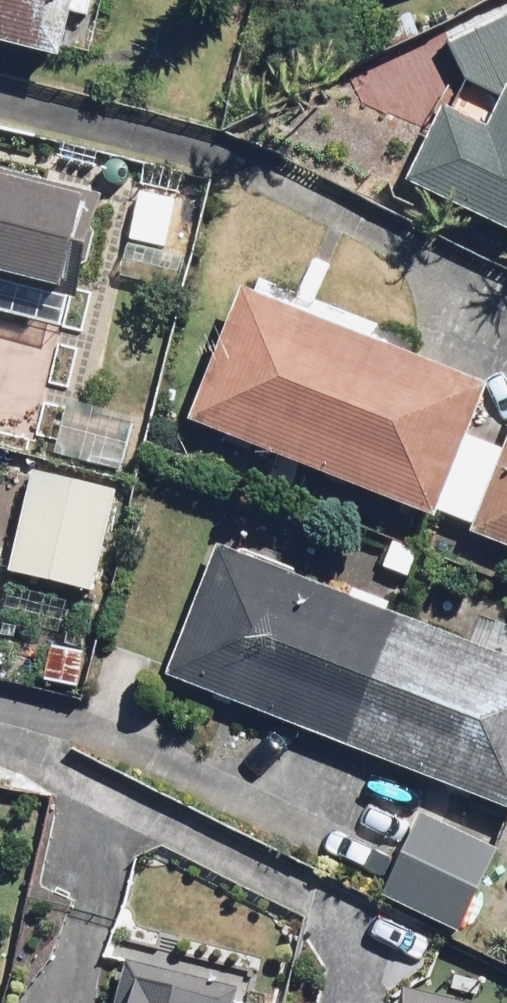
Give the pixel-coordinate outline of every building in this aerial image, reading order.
[(73,51),(85,0),(0,0),(0,34),(73,51)] [(494,127),(442,102),(406,175),(506,224),(506,99),(494,127)] [(0,161),(0,309),(63,326),(101,190),(0,161)] [(180,192),(137,186),(129,244),(172,250),(180,192)] [(251,282),(197,414),(446,516),(500,384),(251,282)] [(143,414),(70,394),(55,447),(128,467),(143,414)] [(477,528),(506,540),(506,453),(477,528)] [(126,483),(35,462),(11,570),(101,591),(126,483)] [(234,513),(172,675),(506,803),(506,622),(471,608),(461,634),(298,572),(310,542),(234,513)] [(9,532),(0,530),(0,571),(9,532)] [(503,842),(424,807),(386,895),(465,930),(503,842)] [(259,986),(124,957),(114,1002),(255,1002),(259,986)]
